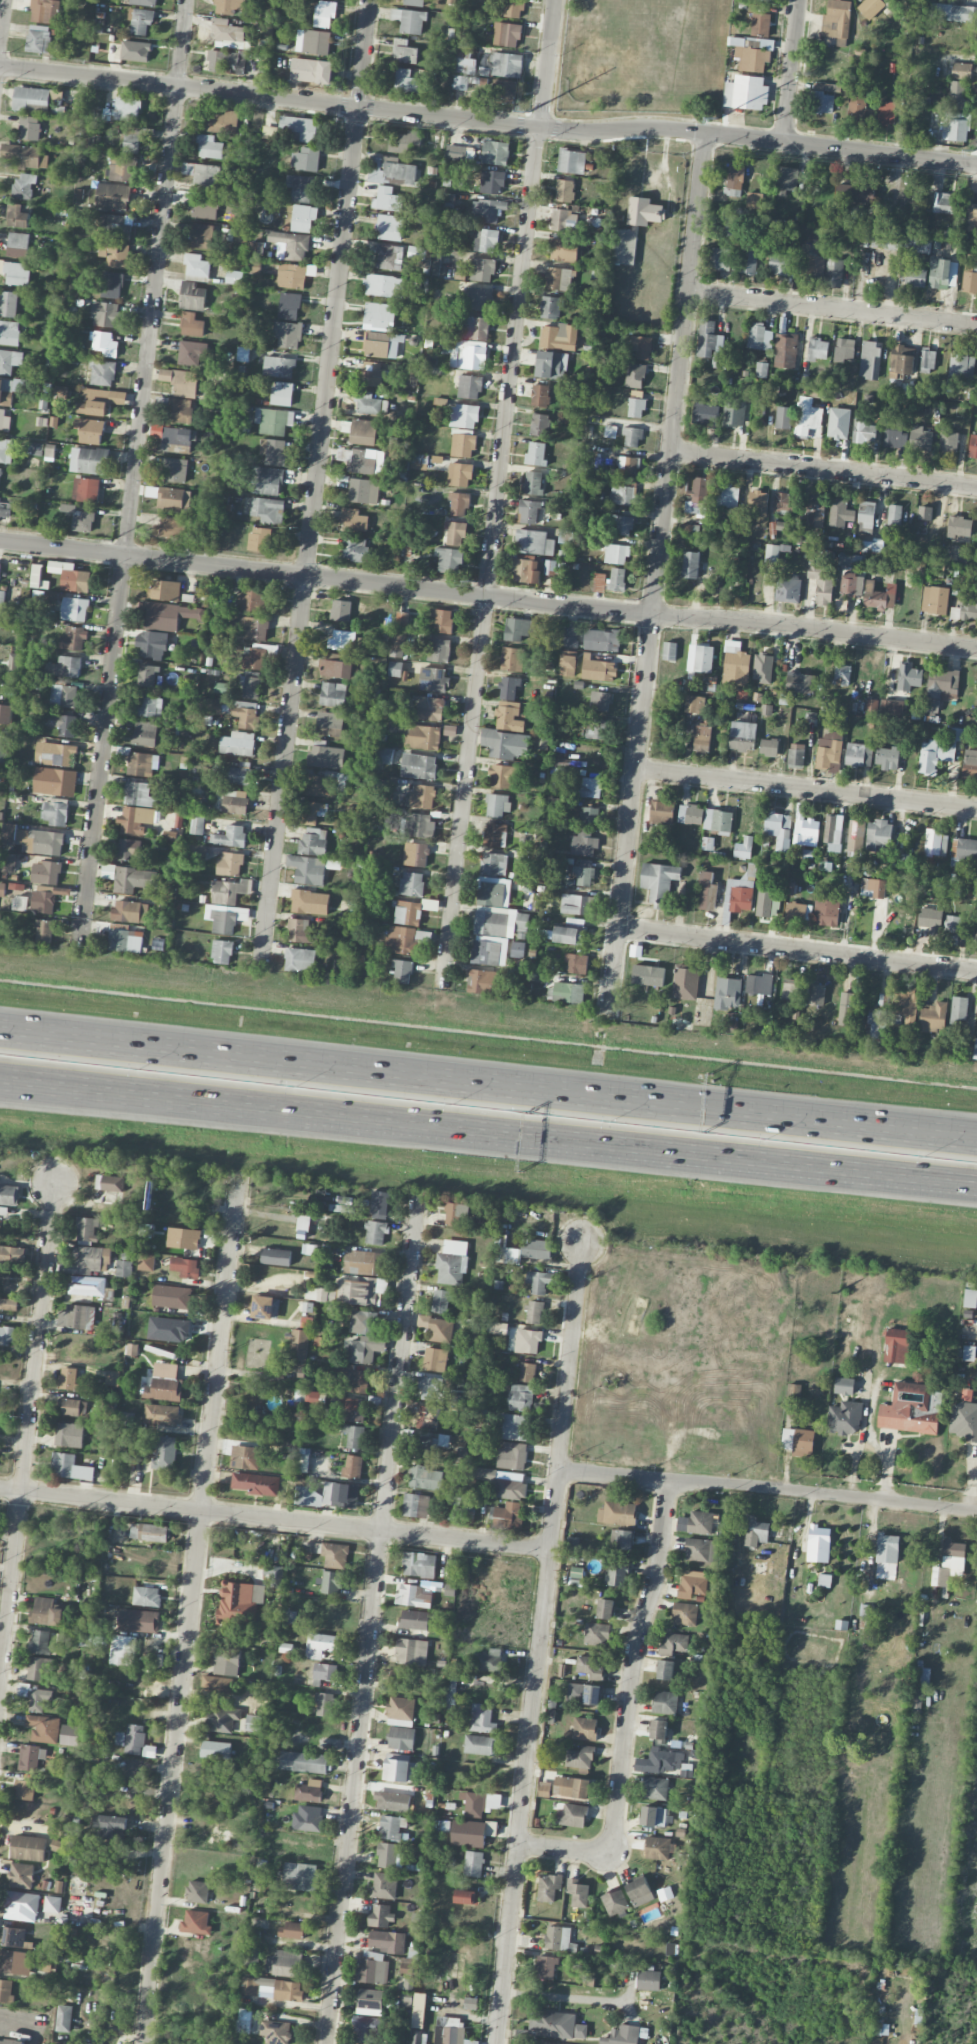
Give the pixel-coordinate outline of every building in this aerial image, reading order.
[(30,22),(60,23),(61,0),(31,0),(30,22)] [(234,15),(234,10),(244,10),(245,0),(215,0),(214,14),(234,15)] [(524,0),(506,0),(504,17),(522,19),(524,0)] [(821,36),(847,39),(851,2),(834,0),(828,0),(827,15),(823,15),(821,36)] [(886,5),(881,0),(865,0),(857,8),(869,20),(886,5)] [(313,27),(330,28),(330,18),(335,18),(336,2),(315,1),(313,27)] [(931,5),(931,20),(976,22),(976,6),(931,5)] [(426,13),(392,8),(390,20),(401,21),(400,32),(423,35),(426,13)] [(128,21),(131,21),(131,35),(151,35),(152,10),(128,9),(128,21)] [(751,36),(769,37),(770,14),(752,13),(751,36)] [(244,42),(245,27),(228,26),(228,19),(213,18),(212,41),(244,42)] [(493,44),(518,48),(521,25),(496,22),(493,44)] [(49,53),(50,26),(28,25),(27,52),(49,53)] [(330,32),(296,30),(295,53),(329,55),(330,32)] [(407,47),(408,39),(394,38),(393,61),(418,62),(418,48),(407,47)] [(151,44),(122,40),(120,59),(148,63),(151,44)] [(459,47),(459,57),(471,58),(471,48),(459,47)] [(208,72),(224,73),(224,65),(235,65),(235,75),(243,75),(244,53),(209,51),(208,72)] [(493,77),(522,77),(523,54),(493,53),(493,77)] [(460,74),(475,75),(476,59),(455,58),(455,66),(460,67),(460,74)] [(333,61),(291,59),(290,81),(313,82),(313,84),(332,85),(333,61)] [(972,63),(952,63),(951,79),(971,80),(972,63)] [(411,69),(396,68),(395,90),(421,92),(422,78),(411,78),(411,69)] [(468,77),(455,75),(454,89),(466,90),(468,77)] [(725,82),(723,107),(765,111),(768,86),(763,86),(764,78),(735,75),(735,83),(725,82)] [(515,81),(493,80),(492,103),(515,104),(515,81)] [(948,109),(969,109),(969,100),(964,100),(964,81),(949,81),(948,109)] [(813,113),(833,114),(835,84),(814,83),(813,113)] [(50,89),(14,87),(13,110),(26,111),(27,104),(49,105),(50,89)] [(874,110),(867,110),(867,95),(849,95),(848,124),(874,125),(874,110)] [(141,99),(116,98),(116,110),(102,109),(101,119),(140,121),(141,99)] [(895,102),(880,102),(879,124),(894,125),(895,102)] [(27,111),(48,114),(49,107),(28,104),(27,111)] [(206,132),(237,133),(238,111),(224,111),(224,114),(207,114),(206,132)] [(40,117),(20,116),(19,140),(39,141),(40,117)] [(314,140),(315,118),(280,117),(279,139),(314,140)] [(942,140),(967,141),(968,120),(943,119),(942,140)] [(124,153),(139,154),(140,128),(125,127),(124,153)] [(420,145),(421,131),(408,131),(408,134),(389,133),(389,153),(408,154),(409,145),(420,145)] [(223,143),(214,142),(215,135),(198,134),(197,158),(223,159),(223,143)] [(482,164),(508,165),(509,142),(483,141),(482,164)] [(40,155),(41,148),(5,144),(3,159),(16,160),(15,167),(46,170),(48,156),(40,155)] [(466,161),(467,147),(447,145),(446,159),(466,161)] [(319,148),(301,147),(301,153),(291,153),(290,170),(318,171),(319,148)] [(586,153),(560,149),(557,171),(583,175),(586,153)] [(109,181),(134,182),(136,157),(110,156),(109,181)] [(414,186),(416,165),(398,164),(398,158),(375,156),(374,171),(368,170),(367,182),(414,186)] [(218,188),(221,166),(182,162),(181,174),(194,175),(193,185),(218,188)] [(743,165),(728,164),(727,193),(742,194),(743,165)] [(800,170),(781,166),(776,194),(785,196),(787,190),(795,191),(800,170)] [(504,172),(481,171),(481,193),(503,194),(504,172)] [(32,200),(32,184),(36,184),(37,175),(20,174),(20,181),(12,181),(12,199),(32,200)] [(292,202),(310,203),(311,176),(287,175),(286,187),(292,187),(292,202)] [(555,202),(572,203),(573,181),(556,180),(555,202)] [(129,210),(130,184),(97,183),(96,209),(129,210)] [(837,183),(836,203),(875,204),(875,185),(837,183)] [(392,186),(377,185),(376,209),(402,211),(403,196),(392,195),(392,186)] [(762,193),(748,193),(748,203),(762,204),(762,193)] [(959,214),(960,194),(934,193),(933,213),(959,214)] [(219,195),(193,194),(192,218),(218,219),(219,195)] [(634,265),(637,226),(648,227),(648,222),(663,222),(664,205),(650,205),(650,198),(629,197),(627,229),(614,228),(612,264),(634,265)] [(496,224),(498,210),(507,211),(508,203),(474,199),(472,221),(496,224)] [(19,203),(8,203),(8,227),(29,228),(30,214),(19,213),(19,203)] [(965,223),(976,224),(976,205),(966,205),(965,223)] [(292,231),(309,232),(311,206),(293,206),(292,231)] [(577,232),(578,212),(552,210),(551,230),(577,232)] [(400,241),(403,217),(379,214),(376,239),(400,241)] [(131,216),(101,215),(100,239),(130,240),(131,216)] [(726,236),(739,239),(744,218),(731,215),(726,236)] [(211,250),(214,226),(197,224),(193,248),(211,250)] [(499,231),(476,228),(473,251),(496,254),(499,231)] [(26,259),(29,235),(9,232),(6,256),(26,259)] [(304,261),(304,251),(310,252),(310,235),(269,233),(268,242),(278,243),(277,260),(304,261)] [(871,248),(903,252),(904,239),(872,236),(871,248)] [(756,274),(757,256),(762,257),(763,239),(741,238),(739,274),(756,274)] [(551,261),(578,262),(578,240),(551,239),(551,261)] [(823,276),(826,257),(818,257),(820,240),(814,239),(813,245),(803,244),(799,273),(823,276)] [(249,254),(262,256),(263,244),(250,243),(249,254)] [(128,269),(128,244),(100,244),(100,257),(107,257),(107,268),(128,269)] [(399,246),(376,245),(375,269),(400,270),(401,260),(399,260),(399,246)] [(407,257),(427,261),(429,249),(408,246),(407,257)] [(732,271),(732,249),(713,248),(712,270),(732,271)] [(201,261),(201,255),(185,253),(183,264),(187,264),(185,280),(208,283),(211,262),(201,261)] [(792,256),(772,253),(768,273),(788,277),(792,256)] [(492,283),(495,260),(472,257),(469,280),(492,283)] [(957,289),(958,260),(930,258),(929,288),(957,289)] [(842,287),(843,260),(826,259),(825,286),(842,287)] [(277,288),(305,289),(306,265),(278,264),(277,288)] [(927,268),(906,266),(904,286),(924,288),(927,268)] [(546,290),(571,291),(572,269),(547,268),(546,290)] [(241,280),(232,279),(233,272),(227,271),(225,283),(241,285),(241,280)] [(964,271),(962,293),(976,294),(976,273),(964,271)] [(120,299),(123,274),(103,272),(101,297),(120,299)] [(403,278),(365,274),(363,295),(401,299),(403,278)] [(195,282),(182,281),(179,309),(204,311),(206,289),(195,288),(195,282)] [(465,299),(471,299),(470,311),(491,311),(492,285),(466,284),(465,299)] [(15,318),(18,293),(0,291),(0,316),(15,318)] [(278,319),(298,320),(301,294),(281,292),(278,319)] [(562,298),(542,296),(540,318),(559,320),(562,298)] [(119,304),(93,301),(91,325),(116,328),(119,304)] [(390,305),(366,302),(363,325),(388,329),(389,322),(393,323),(394,313),(389,313),(390,305)] [(195,312),(181,312),(181,336),(204,336),(204,321),(195,320),(195,312)] [(489,318),(473,318),(473,325),(467,325),(467,340),(488,340),(489,318)] [(696,357),(712,358),(711,367),(721,368),(724,335),(715,335),(716,321),(699,319),(696,357)] [(0,321),(0,344),(17,346),(19,323),(0,321)] [(272,338),(279,338),(278,347),(300,349),(302,324),(273,321),(272,338)] [(773,332),(764,331),(765,324),(750,322),(747,349),(770,351),(773,332)] [(577,325),(558,324),(558,327),(542,326),(541,348),(576,350),(577,325)] [(111,341),(112,333),(93,331),(92,350),(103,351),(102,357),(116,358),(118,342),(111,341)] [(404,335),(365,331),(362,355),(401,359),(404,335)] [(774,368),(796,369),(797,334),(775,334),(774,368)] [(632,359),(650,360),(651,337),(633,336),(632,359)] [(828,341),(809,338),(807,359),(825,361),(828,341)] [(833,361),(854,362),(855,339),(834,339),(833,361)] [(178,364),(199,367),(200,357),(206,358),(208,344),(181,340),(178,364)] [(877,380),(883,343),(863,340),(858,377),(877,380)] [(485,369),(486,341),(458,341),(458,369),(485,369)] [(916,347),(893,344),(890,372),(912,374),(916,347)] [(936,349),(922,348),(920,371),(934,372),(936,349)] [(21,366),(22,352),(0,350),(0,375),(11,376),(12,366),(21,366)] [(566,379),(567,353),(537,352),(536,378),(566,379)] [(973,388),(975,356),(950,354),(949,377),(964,378),(963,387),(973,388)] [(295,359),(265,356),(263,375),(293,379),(295,359)] [(115,362),(91,361),(90,385),(114,386),(115,362)] [(381,386),(384,364),(364,361),(361,384),(381,386)] [(643,389),(645,365),(627,363),(625,387),(643,389)] [(158,380),(174,383),(172,396),(196,399),(199,374),(160,368),(158,380)] [(458,398),(481,399),(482,377),(459,375),(458,398)] [(11,406),(12,391),(19,392),(20,381),(0,379),(0,405),(11,406)] [(293,383),(273,382),(272,405),(292,406),(293,383)] [(532,407),(549,407),(549,385),(532,385),(532,407)] [(67,407),(67,387),(53,387),(53,406),(67,407)] [(107,416),(108,403),(125,405),(127,393),(84,388),(83,403),(78,403),(76,413),(107,416)] [(643,418),(644,392),(630,391),(628,417),(643,418)] [(372,394),(358,393),(357,413),(383,414),(384,400),(372,399),(372,394)] [(812,408),(813,398),(799,396),(794,437),(820,440),(823,409),(812,408)] [(744,427),(746,399),(725,398),(724,426),(744,427)] [(193,400),(172,399),(171,422),(191,423),(193,400)] [(718,406),(704,405),(704,402),(694,401),(693,423),(717,424),(718,406)] [(449,427),(477,429),(479,406),(451,405),(449,427)] [(792,408),(776,407),(775,429),(791,429),(792,408)] [(259,434),(285,437),(286,425),(293,426),(294,412),(255,408),(254,423),(260,424),(259,434)] [(5,409),(0,409),(0,433),(9,434),(10,417),(5,417),(5,409)] [(546,436),(548,415),(532,414),(531,435),(546,436)] [(80,429),(79,444),(102,445),(104,420),(75,419),(74,429),(80,429)] [(378,422),(353,419),(349,443),(374,447),(378,422)] [(865,425),(865,420),(854,419),(853,442),(876,443),(877,426),(865,425)] [(907,448),(908,433),(902,433),(903,422),(885,421),(884,447),(907,448)] [(616,426),(605,425),(604,437),(616,438),(616,426)] [(908,449),(931,452),(934,432),(923,431),(924,427),(911,425),(908,449)] [(640,448),(642,429),(625,427),(623,446),(640,448)] [(192,429),(162,428),(162,445),(192,446),(192,429)] [(475,430),(453,430),(452,457),(474,458),(475,430)] [(958,430),(940,430),(939,451),(958,452),(958,430)] [(970,435),(969,458),(976,458),(976,435),(970,435)] [(0,439),(0,462),(11,463),(12,439),(0,439)] [(265,465),(286,466),(287,440),(260,439),(260,455),(265,455),(265,465)] [(526,464),(544,466),(547,444),(528,442),(526,464)] [(42,444),(24,443),(24,454),(42,454),(42,444)] [(70,473),(108,475),(109,449),(71,448),(70,473)] [(344,449),(343,462),(347,462),(347,473),(383,475),(384,451),(344,449)] [(425,456),(414,454),(413,461),(424,463),(425,456)] [(189,461),(167,457),(164,480),(185,484),(189,461)] [(619,468),(637,469),(637,458),(619,457),(619,468)] [(471,487),(472,464),(449,463),(448,486),(471,487)] [(251,494),(280,496),(282,469),(252,467),(251,494)] [(541,495),(542,472),(525,472),(524,494),(541,495)] [(692,491),(686,491),(685,513),(697,514),(697,518),(706,518),(709,478),(693,477),(692,491)] [(98,502),(99,479),(75,478),(74,501),(98,502)] [(377,505),(381,482),(351,478),(347,501),(377,505)] [(610,504),(633,506),(634,487),(611,485),(610,504)] [(740,486),(722,485),(721,503),(738,505),(740,486)] [(190,510),(191,489),(159,488),(158,509),(190,510)] [(748,516),(767,517),(768,492),(749,491),(748,516)] [(467,517),(470,494),(451,492),(449,515),(467,517)] [(791,511),(792,494),(774,493),(774,510),(791,511)] [(823,527),(823,496),(807,496),(807,527),(823,527)] [(10,503),(0,503),(0,497),(0,523),(10,523),(10,503)] [(844,528),(845,521),(854,523),(856,511),(846,509),(847,500),(832,497),(828,526),(844,528)] [(251,516),(261,517),(261,523),(283,524),(284,500),(251,498),(251,516)] [(518,524),(539,524),(540,501),(519,500),(518,524)] [(875,502),(859,502),(858,531),(874,532),(875,502)] [(92,533),(95,513),(76,511),(76,506),(62,504),(61,511),(74,512),(72,531),(92,533)] [(900,525),(903,506),(889,504),(887,524),(900,525)] [(931,521),(932,508),(919,506),(918,520),(931,521)] [(358,515),(359,509),(343,508),(341,530),(367,532),(369,517),(358,515)] [(631,534),(632,516),(605,515),(604,533),(631,534)] [(160,537),(185,538),(185,517),(161,516),(160,537)] [(973,519),(949,517),(947,536),(971,537),(973,519)] [(464,546),(465,523),(447,522),(446,545),(464,546)] [(681,532),(698,533),(698,525),(681,524),(681,532)] [(270,552),(271,528),(250,528),(249,551),(270,552)] [(554,540),(546,539),(546,531),(516,530),(515,553),(553,555),(554,540)] [(345,561),(367,562),(368,539),(346,538),(345,561)] [(627,565),(629,546),(606,544),(604,563),(627,565)] [(779,545),(766,544),(765,562),(778,563),(779,545)] [(436,572),(460,574),(463,550),(439,548),(436,572)] [(700,553),(685,551),(682,577),(697,579),(700,553)] [(839,566),(858,566),(858,555),(839,555),(839,566)] [(515,583),(539,583),(540,560),(516,559),(515,583)] [(60,591),(89,592),(91,572),(74,571),(74,563),(49,562),(48,573),(62,573),(60,591)] [(817,579),(816,606),(830,606),(832,563),(808,562),(807,579),(817,579)] [(42,564),(32,564),(32,588),(48,588),(49,581),(41,581),(42,564)] [(609,591),(624,592),(625,569),(610,568),(609,591)] [(606,574),(594,573),(592,592),(605,592),(606,574)] [(862,597),(863,575),(842,574),(841,596),(862,597)] [(800,604),(802,579),(777,577),(775,601),(800,604)] [(180,601),(181,582),(154,580),(154,588),(147,587),(146,600),(180,601)] [(895,610),(897,584),(887,583),(886,592),(874,591),(875,580),(866,580),(863,607),(895,610)] [(922,613),(947,615),(949,588),(924,586),(922,613)] [(266,612),(267,591),(240,590),(240,612),(266,612)] [(35,600),(43,601),(44,592),(36,591),(35,600)] [(976,620),(976,598),(960,597),(960,608),(951,607),(950,619),(976,620)] [(61,620),(87,622),(88,599),(62,598),(61,620)] [(846,612),(847,601),(838,599),(836,610),(846,612)] [(349,622),(351,601),(332,600),(330,621),(349,622)] [(178,631),(178,619),(205,621),(206,607),(143,603),(142,629),(178,631)] [(453,611),(435,609),(433,632),(451,634),(453,611)] [(409,614),(396,612),(394,629),(407,631),(409,614)] [(521,636),(532,637),(534,621),(506,618),(504,641),(521,642),(521,636)] [(578,626),(564,626),(564,647),(578,647),(578,626)] [(86,628),(66,627),(65,636),(60,635),(60,649),(85,651),(86,628)] [(140,657),(164,661),(168,634),(138,629),(135,646),(141,647),(140,657)] [(403,658),(406,632),(392,630),(389,656),(403,658)] [(584,650),(620,652),(620,631),(585,630),(584,650)] [(355,631),(333,631),(333,638),(328,638),(328,649),(355,649),(355,631)] [(451,640),(429,638),(427,661),(449,663),(451,640)] [(736,692),(737,685),(747,686),(750,653),(739,652),(740,643),(726,641),(721,691),(736,692)] [(676,661),(677,643),(663,642),(663,661),(676,661)] [(714,647),(690,644),(687,670),(710,673),(714,647)] [(263,648),(243,648),(243,669),(263,670),(263,648)] [(524,671),(524,648),(502,648),(501,671),(524,671)] [(8,675),(19,675),(20,653),(9,653),(8,675)] [(616,662),(590,661),(591,653),(584,653),(583,680),(615,681),(616,662)] [(771,683),(773,655),(755,653),(752,682),(771,683)] [(577,656),(561,655),(560,676),(576,677),(577,656)] [(49,676),(80,678),(81,657),(59,656),(59,665),(49,664),(49,676)] [(359,662),(321,661),(320,677),(358,678),(359,662)] [(401,678),(403,662),(389,661),(388,676),(401,678)] [(912,662),(899,661),(897,691),(910,692),(911,686),(922,687),(922,670),(912,669),(912,662)] [(851,666),(835,664),(833,684),(849,686),(851,666)] [(155,687),(157,666),(140,665),(138,686),(155,687)] [(419,690),(447,693),(449,678),(445,677),(446,670),(421,667),(419,690)] [(960,671),(929,667),(926,697),(957,701),(960,671)] [(244,686),(242,698),(258,699),(260,673),(241,671),(240,685),(244,686)] [(788,692),(814,694),(815,674),(790,673),(788,692)] [(515,701),(517,686),(521,686),(522,679),(502,676),(499,699),(515,701)] [(320,706),(346,707),(346,683),(321,683),(320,706)] [(77,708),(77,686),(52,686),(51,707),(77,708)] [(161,717),(162,692),(142,691),(141,706),(135,705),(135,716),(161,717)] [(590,711),(610,712),(611,692),(591,691),(590,711)] [(417,720),(443,722),(444,698),(419,697),(417,720)] [(878,700),(866,699),(865,715),(877,716),(878,700)] [(524,732),(526,720),(519,719),(521,703),(499,700),(496,729),(524,732)] [(879,718),(902,719),(902,701),(880,700),(879,718)] [(257,730),(258,702),(230,701),(229,716),(240,716),(239,729),(257,730)] [(0,704),(0,724),(13,724),(14,705),(0,704)] [(342,720),(331,720),(331,713),(317,713),(317,735),(342,736),(342,720)] [(75,737),(76,716),(48,715),(48,726),(59,727),(59,737),(75,737)] [(609,740),(610,721),(587,720),(587,739),(609,740)] [(133,745),(156,746),(156,722),(134,721),(133,745)] [(728,750),(754,751),(756,723),(729,722),(728,750)] [(440,750),(441,725),(389,723),(389,732),(409,733),(408,749),(440,750)] [(711,726),(695,726),(694,753),(710,754),(711,726)] [(922,740),(919,775),(936,776),(938,761),(954,762),(956,746),(961,746),(963,729),(950,727),(949,742),(922,740)] [(480,745),(491,747),(489,757),(515,760),(515,757),(527,758),(530,735),(482,729),(480,745)] [(253,756),(255,734),(231,731),(231,737),(221,736),(219,753),(253,756)] [(842,734),(820,732),(817,770),(840,772),(842,734)] [(11,736),(0,736),(0,763),(10,763),(11,736)] [(779,740),(761,738),(760,756),(777,758),(779,740)] [(345,749),(326,747),(326,741),(312,739),(309,766),(343,770),(345,749)] [(78,747),(44,742),(41,763),(71,767),(73,753),(77,754),(78,747)] [(870,769),(874,746),(848,742),(845,765),(870,769)] [(804,744),(789,744),(788,768),(803,769),(804,744)] [(393,749),(377,747),(376,763),(392,764),(393,749)] [(881,770),(898,771),(899,748),(876,747),(875,764),(881,765),(881,770)] [(961,779),(976,780),(976,751),(964,749),(961,779)] [(127,775),(154,776),(155,757),(154,757),(154,754),(128,752),(127,775)] [(437,757),(403,754),(401,777),(435,780),(437,757)] [(239,768),(227,766),(224,783),(249,786),(252,763),(240,762),(239,768)] [(517,788),(518,766),(493,765),(492,787),(517,788)] [(76,770),(35,768),(34,794),(75,796),(76,770)] [(335,797),(336,775),(305,774),(304,796),(335,797)] [(552,792),(563,793),(566,777),(554,775),(552,792)] [(602,779),(583,778),(582,797),(601,798),(602,779)] [(123,804),(157,808),(158,797),(149,796),(150,784),(126,781),(123,804)] [(435,786),(411,785),(410,808),(433,809),(435,786)] [(246,814),(248,791),(218,789),(216,812),(246,814)] [(510,812),(510,795),(487,794),(486,817),(503,818),(503,812),(510,812)] [(327,817),(327,803),(302,802),(301,825),(316,825),(316,816),(327,817)] [(650,823),(673,824),(674,803),(651,802),(650,823)] [(44,825),(67,825),(68,803),(45,803),(44,825)] [(680,805),(678,823),(702,825),(704,807),(680,805)] [(154,825),(155,809),(123,807),(123,816),(117,816),(117,824),(121,824),(120,833),(144,835),(145,824),(154,825)] [(575,812),(574,823),(598,824),(598,808),(584,807),(583,813),(575,812)] [(732,812),(705,809),(703,831),(730,834),(732,812)] [(763,835),(777,836),(775,850),(788,851),(792,815),(766,812),(763,835)] [(817,846),(818,820),(801,820),(801,813),(795,812),(793,845),(817,846)] [(404,836),(433,837),(434,814),(405,813),(404,836)] [(843,816),(826,815),(824,852),(841,852),(843,816)] [(191,834),(203,835),(204,817),(192,816),(191,834)] [(847,851),(861,852),(863,821),(849,821),(847,851)] [(866,851),(891,852),(892,822),(867,821),(866,851)] [(62,856),(64,833),(17,829),(18,824),(5,823),(3,843),(28,845),(27,853),(62,856)] [(504,849),(508,826),(487,823),(483,845),(504,849)] [(226,835),(211,834),(210,844),(244,847),(246,826),(227,825),(226,835)] [(325,857),(328,830),(305,827),(304,840),(299,839),(298,854),(325,857)] [(590,837),(591,831),(575,829),(571,854),(593,857),(594,848),(598,848),(600,839),(590,837)] [(924,856),(946,857),(947,831),(925,830),(924,856)] [(734,842),(733,857),(750,859),(752,836),(743,836),(743,843),(734,842)] [(702,850),(713,850),(714,838),(702,837),(702,850)] [(952,858),(976,859),(976,840),(953,838),(952,858)] [(118,855),(139,857),(141,841),(119,839),(118,855)] [(428,867),(428,844),(404,843),(403,866),(428,867)] [(205,857),(207,847),(196,845),(194,855),(205,857)] [(0,851),(0,871),(14,873),(16,852),(0,851)] [(243,854),(219,852),(217,875),(241,877),(243,854)] [(505,878),(508,855),(483,852),(480,874),(505,878)] [(909,854),(892,853),(892,872),(908,873),(909,854)] [(294,884),(324,886),(325,858),(287,856),(286,866),(295,867),(294,884)] [(580,867),(570,866),(569,874),(578,875),(577,886),(591,887),(595,861),(581,859),(580,867)] [(60,863),(34,861),(31,883),(58,886),(60,863)] [(680,880),(682,867),(643,863),(640,888),(651,889),(649,904),(667,906),(670,879),(680,880)] [(156,889),(157,869),(102,866),(101,879),(115,879),(114,893),(134,894),(134,887),(156,889)] [(425,874),(402,871),(399,894),(422,897),(425,874)] [(712,884),(713,873),(702,871),(696,909),(714,911),(718,885),(712,884)] [(727,879),(725,906),(730,906),(730,911),(751,913),(754,872),(743,871),(743,880),(727,879)] [(510,879),(480,878),(479,906),(509,906),(510,879)] [(211,904),(237,905),(238,892),(251,893),(252,880),(241,879),(241,882),(212,881),(211,904)] [(886,898),(886,880),(861,879),(860,897),(886,898)] [(53,915),(56,894),(70,896),(71,889),(35,885),(31,912),(53,915)] [(774,909),(774,903),(772,903),(773,890),(758,889),(756,916),(774,917),(775,909),(774,909)] [(328,915),(329,893),(292,891),(291,913),(328,915)] [(594,895),(562,895),(561,914),(589,915),(589,904),(594,904),(594,895)] [(815,925),(839,926),(840,896),(816,895),(815,925)] [(28,897),(14,896),(13,910),(27,911),(28,897)] [(393,923),(418,927),(422,904),(397,900),(393,923)] [(112,921),(147,923),(148,903),(113,901),(112,921)] [(812,904),(785,903),(785,920),(811,921),(812,904)] [(234,935),(237,908),(206,905),(205,920),(213,920),(212,933),(234,935)] [(514,938),(515,931),(527,932),(529,912),(476,906),(473,934),(514,938)] [(942,909),(919,908),(918,927),(929,927),(928,937),(941,937),(942,909)] [(965,945),(966,926),(960,926),(960,916),(944,916),(943,944),(965,945)] [(36,943),(52,943),(53,920),(37,919),(36,943)] [(320,944),(320,931),(309,930),(309,920),(289,919),(288,942),(320,944)] [(584,946),(588,923),(567,920),(566,927),(556,926),(553,941),(584,946)] [(388,940),(393,941),(392,952),(416,956),(418,943),(414,943),(416,929),(390,925),(388,940)] [(142,952),(142,931),(108,930),(108,951),(142,952)] [(230,965),(233,942),(213,940),(211,962),(230,965)] [(471,964),(500,965),(501,942),(472,940),(471,964)] [(510,957),(524,958),(525,943),(512,941),(510,957)] [(315,949),(286,948),(285,971),(315,972),(315,949)] [(587,976),(588,955),(567,954),(566,975),(587,976)] [(410,984),(412,961),(394,960),(392,982),(410,984)] [(632,985),(664,986),(665,967),(633,965),(632,985)] [(698,969),(674,968),(673,999),(697,1000),(698,969)] [(494,971),(469,970),(468,993),(493,994),(494,971)] [(746,974),(744,993),(771,996),(773,976),(746,974)] [(740,979),(716,978),(715,1008),(739,1009),(740,979)] [(801,980),(783,980),(782,1001),(800,1002),(801,980)] [(554,988),(548,988),(548,1001),(583,1003),(584,984),(554,983),(554,988)] [(824,1006),(825,983),(810,983),(808,1005),(824,1006)] [(893,989),(892,1017),(916,1019),(918,984),(910,984),(909,990),(893,989)] [(851,1027),(855,993),(841,992),(837,1025),(851,1027)] [(950,1021),(965,1023),(968,998),(953,996),(950,1021)] [(946,1032),(946,1002),(935,1002),(935,1007),(921,1007),(920,1032),(946,1032)] [(884,1010),(869,1010),(868,1037),(883,1038),(884,1010)] [(738,1021),(726,1020),(724,1033),(737,1034),(738,1021)] [(124,1177),(96,1175),(95,1190),(123,1191),(124,1177)] [(0,1185),(0,1205),(17,1207),(19,1187),(0,1185)] [(387,1219),(388,1192),(372,1191),(371,1219),(387,1219)] [(471,1205),(447,1203),(444,1225),(459,1227),(460,1217),(469,1218),(471,1205)] [(310,1217),(299,1215),(297,1230),(308,1231),(310,1217)] [(98,1218),(76,1217),(76,1241),(97,1241),(98,1218)] [(365,1244),(384,1245),(384,1234),(389,1234),(389,1222),(366,1221),(365,1244)] [(200,1230),(168,1228),(167,1248),(199,1249),(200,1230)] [(462,1286),(466,1242),(445,1240),(443,1254),(438,1253),(436,1283),(462,1286)] [(522,1246),(521,1258),(550,1259),(551,1241),(528,1240),(528,1246),(522,1246)] [(24,1263),(25,1247),(0,1246),(0,1262),(24,1263)] [(110,1248),(74,1246),(73,1263),(62,1263),(61,1274),(92,1275),(92,1271),(109,1272),(110,1248)] [(521,1250),(500,1247),(498,1261),(519,1265),(521,1250)] [(291,1250),(262,1249),(261,1265),(290,1266),(291,1250)] [(344,1273),(382,1275),(383,1253),(345,1251),(344,1273)] [(137,1269),(153,1271),(155,1256),(139,1254),(137,1269)] [(197,1280),(199,1260),(171,1258),(170,1270),(181,1271),(180,1278),(197,1280)] [(116,1277),(132,1277),(132,1261),(117,1261),(116,1277)] [(546,1284),(552,1284),(553,1273),(526,1272),(526,1284),(531,1284),(530,1295),(545,1295),(546,1284)] [(107,1279),(74,1276),(72,1294),(105,1298),(107,1279)] [(345,1304),(380,1306),(381,1294),(387,1294),(388,1280),(346,1278),(345,1304)] [(190,1309),(191,1287),(153,1286),(153,1307),(190,1309)] [(336,1289),(317,1289),(317,1302),(335,1302),(336,1289)] [(976,1297),(976,1290),(966,1289),(963,1307),(975,1308),(976,1297)] [(432,1313),(447,1314),(448,1301),(455,1301),(455,1292),(433,1290),(432,1313)] [(279,1297),(253,1296),(252,1318),(278,1319),(279,1297)] [(0,1298),(0,1309),(17,1311),(18,1300),(0,1298)] [(541,1325),(543,1302),(528,1301),(525,1323),(541,1325)] [(59,1311),(58,1327),(91,1330),(93,1307),(67,1304),(66,1312),(59,1311)] [(349,1332),(373,1336),(376,1313),(353,1309),(349,1332)] [(416,1327),(431,1329),(430,1341),(451,1344),(454,1320),(418,1316),(416,1327)] [(0,1327),(0,1345),(13,1345),(14,1327),(0,1327)] [(908,1364),(909,1330),(886,1329),(884,1363),(908,1364)] [(292,1337),(288,1337),(287,1367),(307,1368),(309,1331),(292,1330),(292,1337)] [(538,1341),(543,1341),(543,1331),(516,1330),(515,1353),(538,1354),(538,1341)] [(385,1352),(386,1339),(361,1335),(361,1341),(350,1339),(347,1362),(373,1365),(374,1351),(385,1352)] [(445,1373),(448,1351),(426,1347),(422,1369),(445,1373)] [(177,1378),(178,1364),(154,1363),(153,1377),(177,1378)] [(536,1364),(521,1363),(520,1382),(534,1383),(536,1364)] [(367,1394),(368,1371),(354,1370),(354,1366),(340,1365),(339,1376),(346,1377),(345,1392),(367,1394)] [(77,1390),(78,1368),(60,1368),(60,1389),(77,1390)] [(119,1371),(106,1371),(106,1386),(119,1386),(119,1371)] [(444,1379),(419,1377),(418,1388),(422,1388),(421,1399),(442,1401),(444,1379)] [(182,1401),(183,1380),(153,1378),(152,1387),(144,1387),(143,1399),(182,1401)] [(853,1395),(854,1379),(835,1378),(834,1394),(853,1395)] [(942,1393),(931,1391),(932,1385),(895,1381),(892,1406),(879,1404),(877,1428),(938,1434),(942,1393)] [(532,1411),(533,1385),(510,1384),(509,1410),(532,1411)] [(302,1405),(330,1404),(329,1391),(295,1392),(295,1403),(302,1402),(302,1405)] [(466,1391),(452,1391),(452,1404),(466,1404),(466,1391)] [(365,1399),(341,1398),(340,1421),(364,1422),(365,1399)] [(58,1415),(85,1417),(86,1400),(59,1399),(58,1415)] [(828,1434),(861,1434),(862,1402),(843,1402),(842,1407),(828,1406),(828,1434)] [(949,1437),(976,1439),(976,1404),(952,1402),(949,1437)] [(144,1424),(181,1425),(181,1406),(145,1405),(144,1424)] [(440,1408),(417,1406),(415,1428),(438,1430),(440,1408)] [(503,1440),(528,1441),(529,1416),(504,1415),(503,1440)] [(83,1424),(57,1423),(56,1446),(82,1448),(83,1424)] [(341,1433),(348,1434),(346,1448),(360,1450),(364,1427),(342,1424),(341,1433)] [(792,1450),(792,1457),(813,1458),(814,1430),(782,1429),(781,1449),(792,1450)] [(430,1459),(430,1447),(449,1448),(450,1435),(413,1433),(412,1458),(430,1459)] [(155,1469),(175,1470),(177,1437),(156,1436),(155,1469)] [(528,1444),(501,1441),(498,1467),(525,1470),(528,1444)] [(259,1470),(260,1447),(232,1446),(231,1469),(259,1470)] [(455,1460),(465,1461),(467,1448),(457,1446),(455,1460)] [(75,1454),(55,1452),(52,1476),(93,1480),(94,1467),(74,1466),(75,1454)] [(346,1468),(342,1467),(341,1478),(361,1479),(362,1456),(347,1455),(346,1468)] [(408,1488),(442,1490),(443,1471),(426,1471),(427,1465),(409,1464),(408,1488)] [(497,1470),(482,1469),(482,1480),(496,1480),(497,1470)] [(279,1476),(232,1474),(231,1489),(248,1490),(248,1495),(279,1497),(279,1476)] [(294,1504),(357,1510),(359,1485),(324,1482),(323,1491),(302,1489),(303,1480),(296,1479),(294,1504)] [(526,1500),(527,1481),(496,1479),(494,1497),(526,1500)] [(429,1518),(430,1496),(404,1494),(403,1516),(429,1518)] [(637,1504),(605,1501),(604,1510),(599,1509),(597,1522),(635,1526),(637,1504)] [(522,1503),(506,1502),(506,1508),(492,1507),(491,1528),(521,1529),(522,1503)] [(712,1534),(713,1512),(689,1511),(688,1534),(712,1534)] [(745,1546),(758,1547),(758,1543),(768,1543),(769,1523),(756,1522),(756,1518),(747,1517),(745,1546)] [(169,1542),(170,1526),(131,1524),(130,1540),(169,1542)] [(830,1529),(818,1529),(818,1524),(809,1524),(807,1562),(829,1562),(830,1529)] [(633,1550),(633,1531),(611,1530),(610,1549),(633,1550)] [(876,1562),(898,1563),(899,1535),(878,1534),(876,1562)] [(579,1538),(568,1537),(567,1550),(578,1551),(579,1538)] [(712,1562),(713,1540),(686,1539),(685,1561),(712,1562)] [(963,1577),(966,1543),(944,1541),(941,1568),(932,1567),(931,1586),(948,1587),(949,1576),(963,1577)] [(325,1568),(348,1569),(349,1544),(322,1543),(321,1556),(325,1556),(325,1568)] [(435,1577),(436,1554),(404,1553),(403,1576),(435,1577)] [(626,1586),(627,1564),(609,1563),(609,1586),(626,1586)] [(274,1575),(273,1588),(282,1589),(283,1566),(263,1565),(263,1575),(274,1575)] [(571,1577),(583,1578),(583,1568),(572,1567),(571,1577)] [(692,1594),(705,1595),(708,1573),(682,1570),(678,1598),(691,1600),(692,1594)] [(342,1572),(323,1571),(322,1593),(341,1594),(342,1572)] [(265,1586),(222,1581),(218,1622),(255,1626),(257,1604),(263,1605),(265,1586)] [(423,1586),(401,1584),(400,1593),(395,1593),(394,1604),(430,1608),(432,1594),(422,1593),(423,1586)] [(160,1587),(134,1587),(133,1606),(159,1606),(160,1587)] [(28,1623),(63,1627),(67,1602),(35,1598),(33,1611),(30,1611),(28,1623)] [(614,1601),(599,1599),(597,1618),(612,1620),(614,1601)] [(696,1626),(697,1604),(673,1603),(672,1625),(696,1626)] [(858,1626),(871,1627),(873,1606),(861,1604),(858,1626)] [(159,1611),(118,1610),(118,1632),(158,1632),(159,1611)] [(295,1626),(298,1612),(285,1610),(283,1625),(295,1626)] [(428,1612),(401,1610),(400,1629),(427,1630),(428,1612)] [(608,1646),(609,1624),(585,1623),(584,1644),(608,1646)] [(51,1632),(32,1630),(29,1653),(48,1655),(51,1632)] [(92,1633),(80,1632),(78,1646),(90,1647),(92,1633)] [(305,1659),(321,1660),(322,1650),(337,1652),(339,1636),(308,1633),(305,1659)] [(672,1651),(688,1652),(688,1634),(661,1634),(661,1655),(672,1656),(672,1651)] [(110,1665),(133,1666),(135,1636),(112,1635),(110,1665)] [(426,1665),(427,1640),(397,1639),(396,1664),(426,1665)] [(240,1649),(214,1648),(213,1675),(239,1676),(240,1649)] [(472,1669),(500,1672),(502,1650),(489,1648),(488,1654),(474,1652),(472,1669)] [(605,1659),(578,1655),(575,1674),(602,1678),(605,1659)] [(27,1680),(48,1681),(49,1658),(28,1657),(27,1680)] [(673,1680),(674,1661),(658,1660),(658,1679),(673,1680)] [(336,1681),(338,1665),(315,1663),(313,1679),(336,1681)] [(919,1687),(930,1686),(929,1668),(919,1668),(919,1687)] [(233,1695),(233,1677),(203,1677),(202,1694),(233,1695)] [(30,1685),(18,1683),(17,1695),(31,1697),(29,1711),(43,1713),(45,1698),(51,1699),(52,1691),(38,1689),(38,1687),(30,1686),(30,1685)] [(600,1704),(601,1685),(568,1684),(567,1703),(600,1704)] [(653,1712),(676,1714),(677,1692),(655,1691),(653,1712)] [(334,1694),(318,1692),(315,1715),(331,1717),(334,1694)] [(389,1722),(388,1725),(410,1727),(411,1722),(413,1723),(415,1699),(389,1696),(387,1722),(389,1722)] [(469,1730),(496,1734),(498,1724),(491,1723),(492,1710),(482,1709),(483,1705),(472,1703),(469,1730)] [(233,1733),(233,1719),(241,1719),(241,1708),(209,1707),(208,1732),(233,1733)] [(60,1719),(26,1714),(24,1725),(33,1726),(31,1741),(56,1745),(60,1719)] [(263,1717),(247,1714),(244,1731),(261,1734),(263,1717)] [(597,1718),(574,1718),(573,1740),(597,1740),(597,1718)] [(650,1739),(666,1740),(667,1721),(652,1720),(650,1739)] [(124,1754),(142,1755),(145,1726),(127,1724),(126,1733),(116,1732),(115,1745),(125,1746),(124,1754)] [(79,1746),(80,1726),(62,1725),(60,1745),(79,1746)] [(387,1748),(413,1751),(415,1729),(389,1726),(387,1748)] [(464,1754),(494,1755),(495,1737),(465,1736),(464,1754)] [(231,1743),(202,1741),(201,1758),(230,1760),(231,1743)] [(38,1759),(46,1760),(46,1747),(20,1746),(19,1770),(37,1772),(38,1759)] [(566,1750),(565,1767),(593,1769),(594,1746),(581,1746),(581,1751),(566,1750)] [(635,1771),(672,1774),(672,1769),(681,1769),(683,1751),(650,1748),(649,1759),(636,1758),(635,1771)] [(330,1773),(331,1755),(281,1752),(280,1770),(330,1773)] [(384,1781),(417,1782),(417,1763),(410,1763),(411,1755),(386,1754),(384,1781)] [(482,1780),(481,1770),(472,1771),(472,1780),(482,1780)] [(552,1795),(589,1800),(591,1781),(555,1776),(552,1795)] [(644,1799),(667,1800),(668,1778),(644,1778),(644,1799)] [(15,1799),(33,1801),(35,1781),(17,1779),(15,1799)] [(295,1784),(294,1801),(321,1802),(322,1780),(308,1779),(308,1784),(295,1784)] [(551,1783),(540,1781),(538,1796),(549,1798),(551,1783)] [(408,1813),(411,1796),(375,1791),(374,1800),(378,1801),(377,1808),(408,1813)] [(501,1794),(459,1793),(459,1800),(465,1800),(464,1818),(482,1818),(482,1810),(500,1810),(501,1794)] [(564,1810),(557,1809),(556,1825),(586,1828),(588,1806),(565,1804),(564,1810)] [(293,1812),(291,1830),(321,1833),(324,1807),(299,1805),(298,1813),(293,1812)] [(667,1808),(642,1807),(642,1826),(666,1827),(667,1808)] [(127,1818),(96,1814),(94,1827),(101,1828),(99,1838),(124,1841),(127,1818)] [(380,1839),(400,1840),(401,1817),(381,1816),(380,1839)] [(484,1847),(484,1835),(495,1836),(496,1823),(453,1821),(452,1846),(484,1847)] [(47,1838),(13,1835),(10,1859),(44,1863),(47,1838)] [(669,1860),(669,1853),(672,1853),(673,1838),(646,1837),(645,1859),(669,1860)] [(402,1868),(403,1844),(378,1843),(377,1868),(402,1868)] [(482,1877),(482,1852),(465,1852),(464,1876),(482,1877)] [(8,1886),(31,1890),(35,1866),(11,1862),(8,1886)] [(316,1892),(318,1865),(285,1862),(282,1888),(316,1892)] [(391,1881),(391,1873),(373,1873),(372,1899),(396,1899),(396,1881),(391,1881)] [(555,1903),(556,1889),(562,1890),(563,1877),(540,1874),(537,1901),(555,1903)] [(655,1900),(645,1876),(625,1885),(635,1908),(655,1900)] [(566,1893),(572,1893),(571,1907),(587,1908),(589,1885),(578,1884),(578,1879),(566,1878),(566,1893)] [(187,1902),(208,1903),(208,1882),(187,1881),(187,1902)] [(630,1910),(621,1887),(600,1895),(609,1918),(630,1910)] [(673,1898),(669,1887),(658,1890),(661,1901),(673,1898)] [(478,1905),(479,1891),(455,1890),(454,1904),(478,1905)] [(4,1919),(36,1923),(39,1894),(7,1891),(4,1919)] [(43,1912),(60,1914),(62,1898),(46,1896),(43,1912)] [(390,1905),(370,1905),(370,1926),(395,1926),(395,1913),(390,1913),(390,1905)] [(211,1936),(212,1927),(207,1926),(209,1913),(186,1909),(185,1922),(181,1921),(180,1931),(211,1936)] [(279,1924),(278,1938),(304,1939),(304,1925),(279,1924)] [(569,1950),(570,1927),(546,1926),(545,1949),(569,1950)] [(23,1948),(25,1929),(2,1927),(0,1944),(0,1946),(23,1948)] [(369,1947),(380,1948),(380,1953),(405,1954),(405,1932),(369,1931),(369,1947)] [(267,1956),(265,1974),(303,1978),(305,1966),(301,1965),(302,1953),(275,1950),(275,1957),(267,1956)] [(355,1981),(385,1985),(389,1954),(364,1951),(362,1969),(357,1968),(355,1981)] [(0,1952),(0,1973),(31,1975),(32,1954),(0,1952)] [(556,1957),(537,1956),(536,1979),(555,1980),(556,1957)] [(660,1991),(660,1971),(638,1971),(637,1990),(660,1991)] [(274,2000),(301,2002),(302,1981),(241,1978),(240,1995),(259,1996),(259,1992),(274,1993),(274,2000)] [(12,1980),(0,1980),(0,2002),(11,2003),(12,1980)] [(384,1990),(358,1990),(358,2015),(383,2016),(384,1990)] [(413,2028),(424,2028),(426,1994),(414,1993),(413,2028)] [(72,2006),(57,2005),(56,2032),(71,2033),(72,2006)] [(251,2009),(239,2009),(238,2026),(250,2026),(251,2009)] [(587,2039),(587,2025),(575,2024),(576,2013),(530,2011),(529,2036),(587,2039)] [(383,2019),(356,2016),(353,2040),(380,2043),(383,2019)] [(478,2040),(463,2040),(464,2018),(436,2017),(435,2043),(478,2043),(478,2040)] [(261,2021),(260,2033),(268,2034),(268,2043),(290,2043),(291,2021),(261,2021)] [(888,2022),(875,2022),(875,2036),(888,2036),(888,2022)] [(620,2024),(619,2029),(611,2028),(610,2038),(600,2037),(600,2043),(638,2043),(640,2026),(620,2024)] [(423,2031),(413,2030),(413,2043),(422,2043),(423,2031)]
